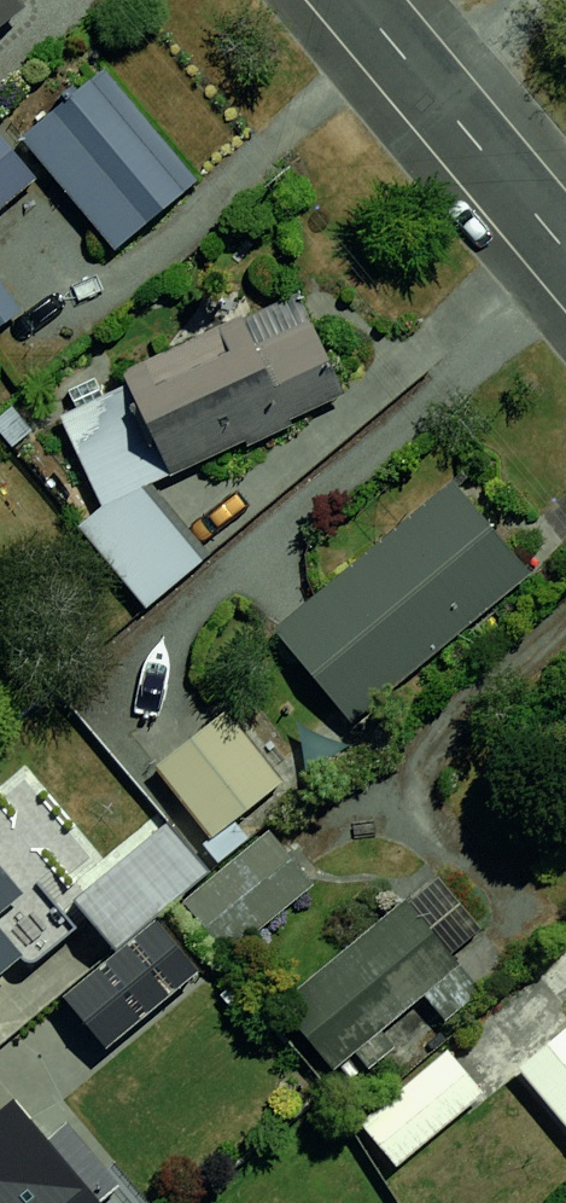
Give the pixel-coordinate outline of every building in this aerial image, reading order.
[(31,12),(22,0),(0,0),(0,35),(31,12)] [(23,135),(106,248),(193,178),(103,66),(23,135)] [(35,177),(11,146),(0,133),(0,205),(35,177)] [(137,367),(186,471),(366,387),(317,283),(137,367)] [(137,464),(73,515),(143,602),(206,551),(137,464)] [(454,481),(266,632),(342,726),(529,576),(454,481)] [(232,706),(150,771),(217,855),(299,789),(232,706)] [(165,820),(69,900),(119,959),(214,879),(165,820)] [(454,876),(288,1009),(345,1078),(443,999),(467,1028),(505,998),(471,957),(500,933),(454,876)] [(42,943),(0,884),(0,973),(42,943)] [(513,1060),(565,1118),(565,1012),(513,1060)] [(469,1050),(370,1130),(405,1174),(504,1094),(469,1050)] [(8,1093),(0,1099),(0,1202),(103,1202),(8,1093)]
